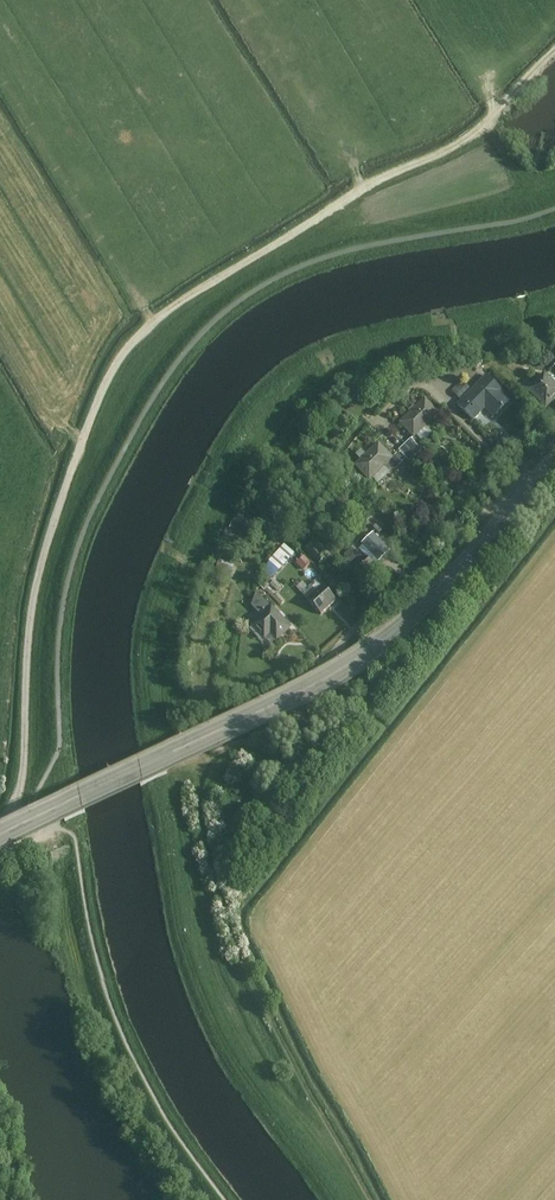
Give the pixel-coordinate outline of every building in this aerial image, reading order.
[(528,390),(547,409),(554,402),(554,382),(546,372),(528,390)] [(487,374),(458,404),(474,420),(486,408),(495,417),(513,398),(487,374)] [(458,395),(467,385),(463,381),(453,390),(458,395)] [(399,423),(414,439),(441,414),(426,398),(399,423)] [(423,450),(412,439),(406,444),(417,456),(423,450)] [(378,443),(355,466),(370,481),(393,458),(378,443)] [(417,456),(406,444),(400,450),(411,462),(417,456)] [(354,569),(362,578),(376,565),(372,560),(377,555),(362,540),(346,554),(350,557),(348,559),(356,567),(354,569)] [(289,545),(265,568),(273,576),(297,554),(289,545)] [(217,568),(233,574),(237,564),(221,558),(217,568)] [(309,599),(322,613),(338,600),(324,585),(309,599)] [(264,617),(254,626),(267,641),(272,636),(279,643),(294,629),(274,607),(273,608),(259,593),(253,607),(264,617)]
